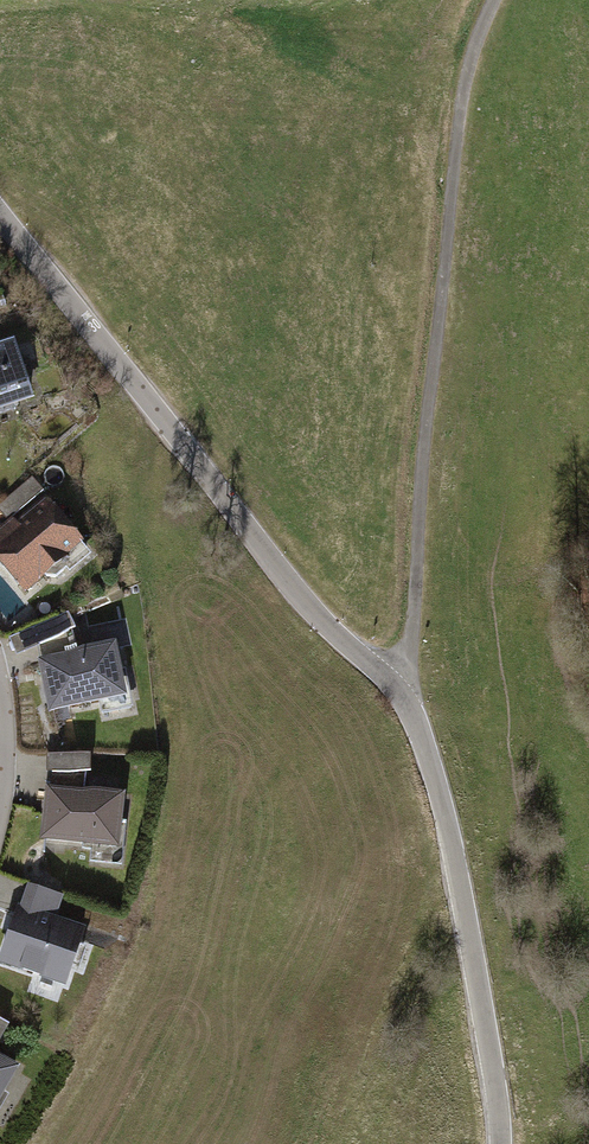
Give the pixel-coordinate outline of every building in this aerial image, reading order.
[(42,404),(24,348),(0,356),(0,418),(42,404)] [(0,547),(0,561),(26,593),(40,582),(55,588),(71,575),(68,560),(85,546),(53,506),(0,547)] [(110,642),(34,658),(45,710),(121,694),(110,642)] [(54,747),(53,765),(95,767),(96,749),(54,747)] [(118,792),(41,784),(35,840),(112,848),(118,792)] [(74,900),(31,885),(5,958),(68,980),(85,934),(65,926),(74,900)] [(16,1022),(0,1012),(0,1049),(16,1022)] [(27,1068),(0,1052),(0,1114),(27,1068)]
